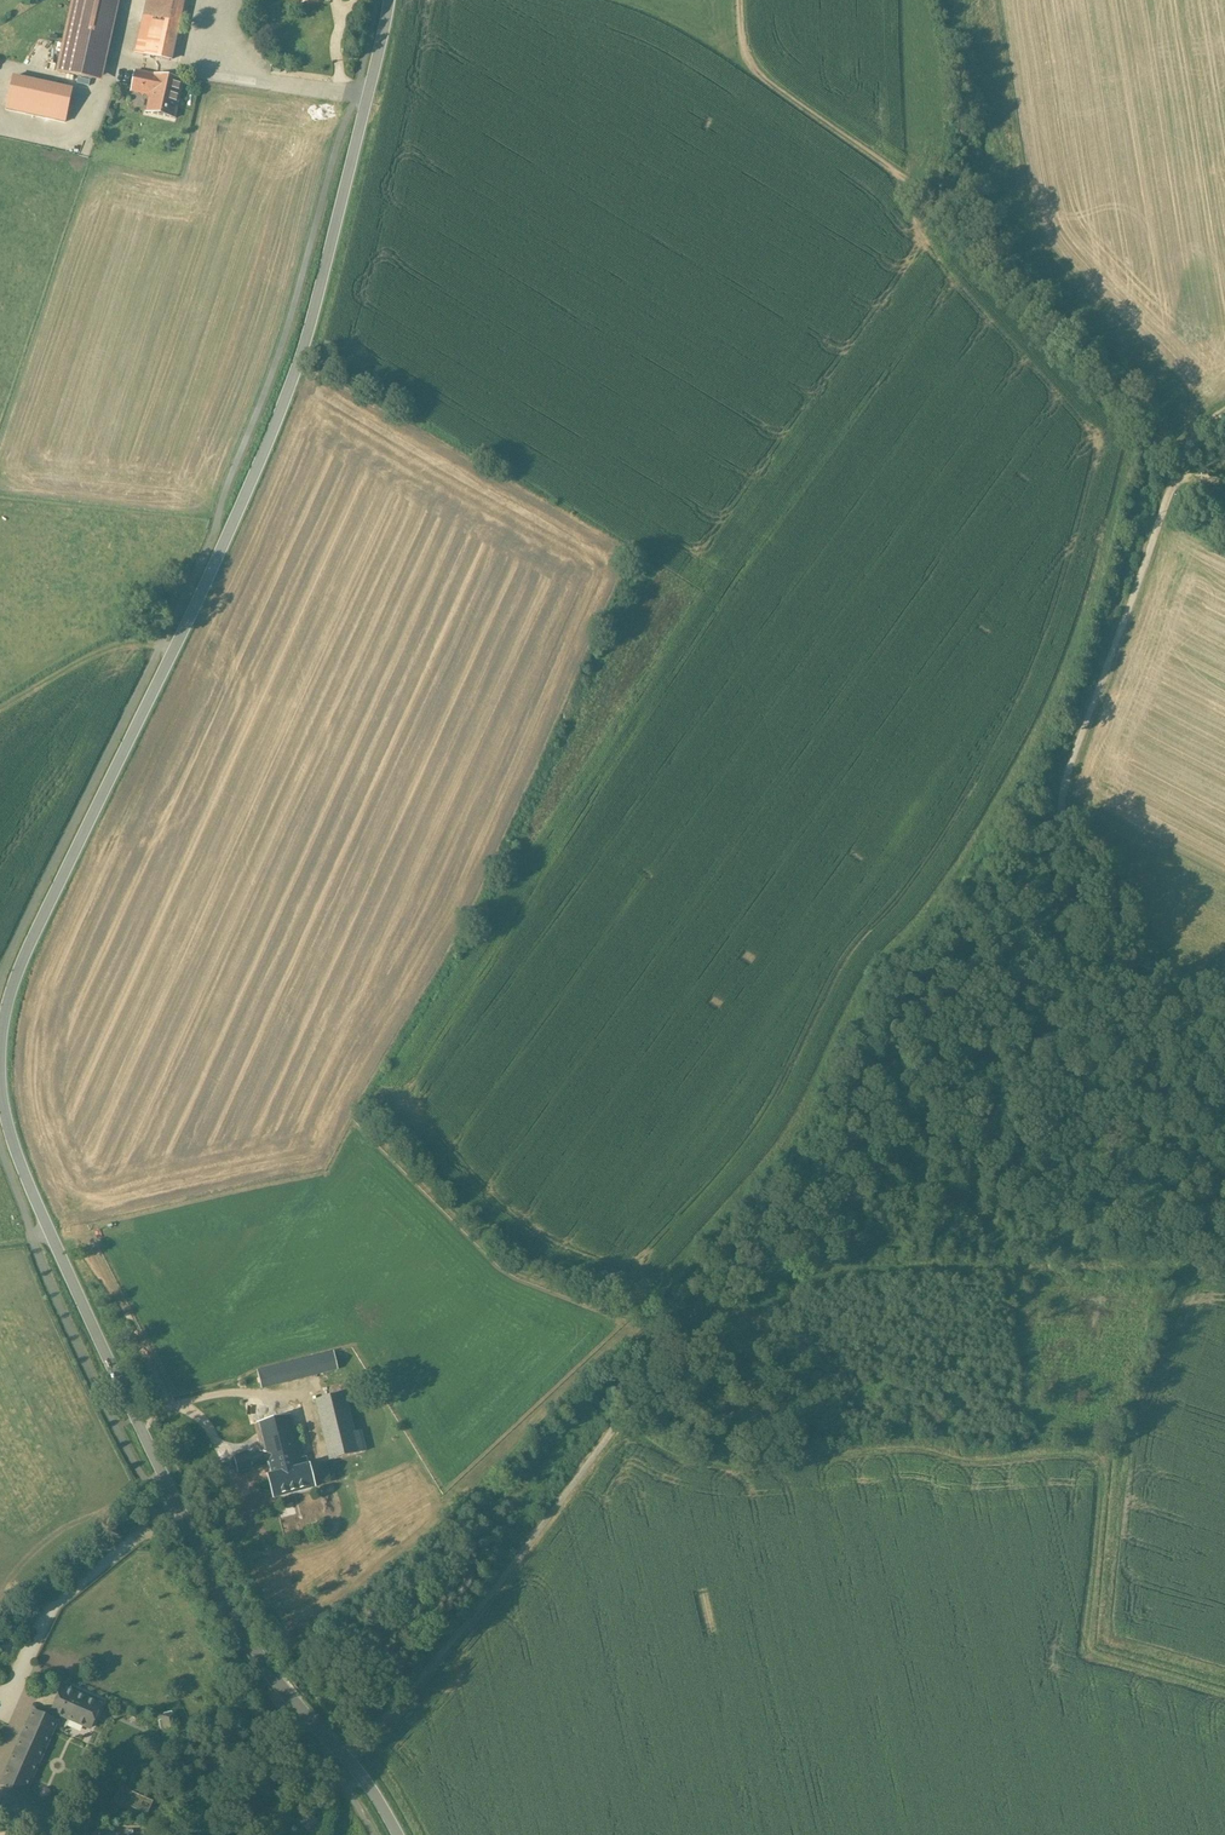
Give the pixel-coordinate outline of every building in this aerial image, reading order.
[(57,71),(93,79),(110,0),(73,0),(57,71)] [(144,15),(178,22),(183,0),(147,0),(144,15)] [(178,22),(144,15),(135,53),(170,60),(178,22)] [(37,45),(28,58),(38,65),(47,52),(37,45)] [(0,66),(0,118),(23,123),(28,102),(34,73),(0,66)] [(183,81),(136,71),(131,91),(151,96),(147,113),(175,119),(183,81)] [(80,92),(57,87),(55,99),(77,104),(80,92)] [(95,96),(80,92),(77,104),(92,107),(95,96)] [(77,104),(55,99),(48,129),(85,137),(92,107),(77,104)] [(36,104),(28,102),(23,123),(30,125),(32,125),(36,104)] [(0,118),(0,124),(28,131),(30,125),(23,123),(0,118)] [(334,1352),(273,1367),(278,1384),(338,1369),(334,1352)] [(273,1367),(257,1371),(262,1388),(278,1384),(273,1367)] [(344,1394),(316,1401),(330,1460),(366,1451),(361,1431),(354,1433),(344,1394)] [(289,1415),(259,1422),(266,1450),(235,1458),(238,1471),(269,1463),(299,1456),(289,1415)] [(299,1456),(269,1463),(272,1475),(270,1476),(269,1476),(274,1498),(314,1487),(309,1465),(308,1466),(306,1457),(305,1457),(305,1459),(301,1460),(299,1456)] [(101,1704),(63,1687),(52,1710),(59,1714),(91,1728),(101,1704)] [(34,1710),(1,1784),(24,1794),(57,1720),(56,1720),(52,1718),(34,1710)] [(162,1716),(163,1729),(178,1728),(177,1714),(162,1716)] [(117,1805),(148,1813),(153,1797),(121,1789),(117,1805)] [(307,1810),(300,1826),(315,1833),(322,1817),(307,1810)]
